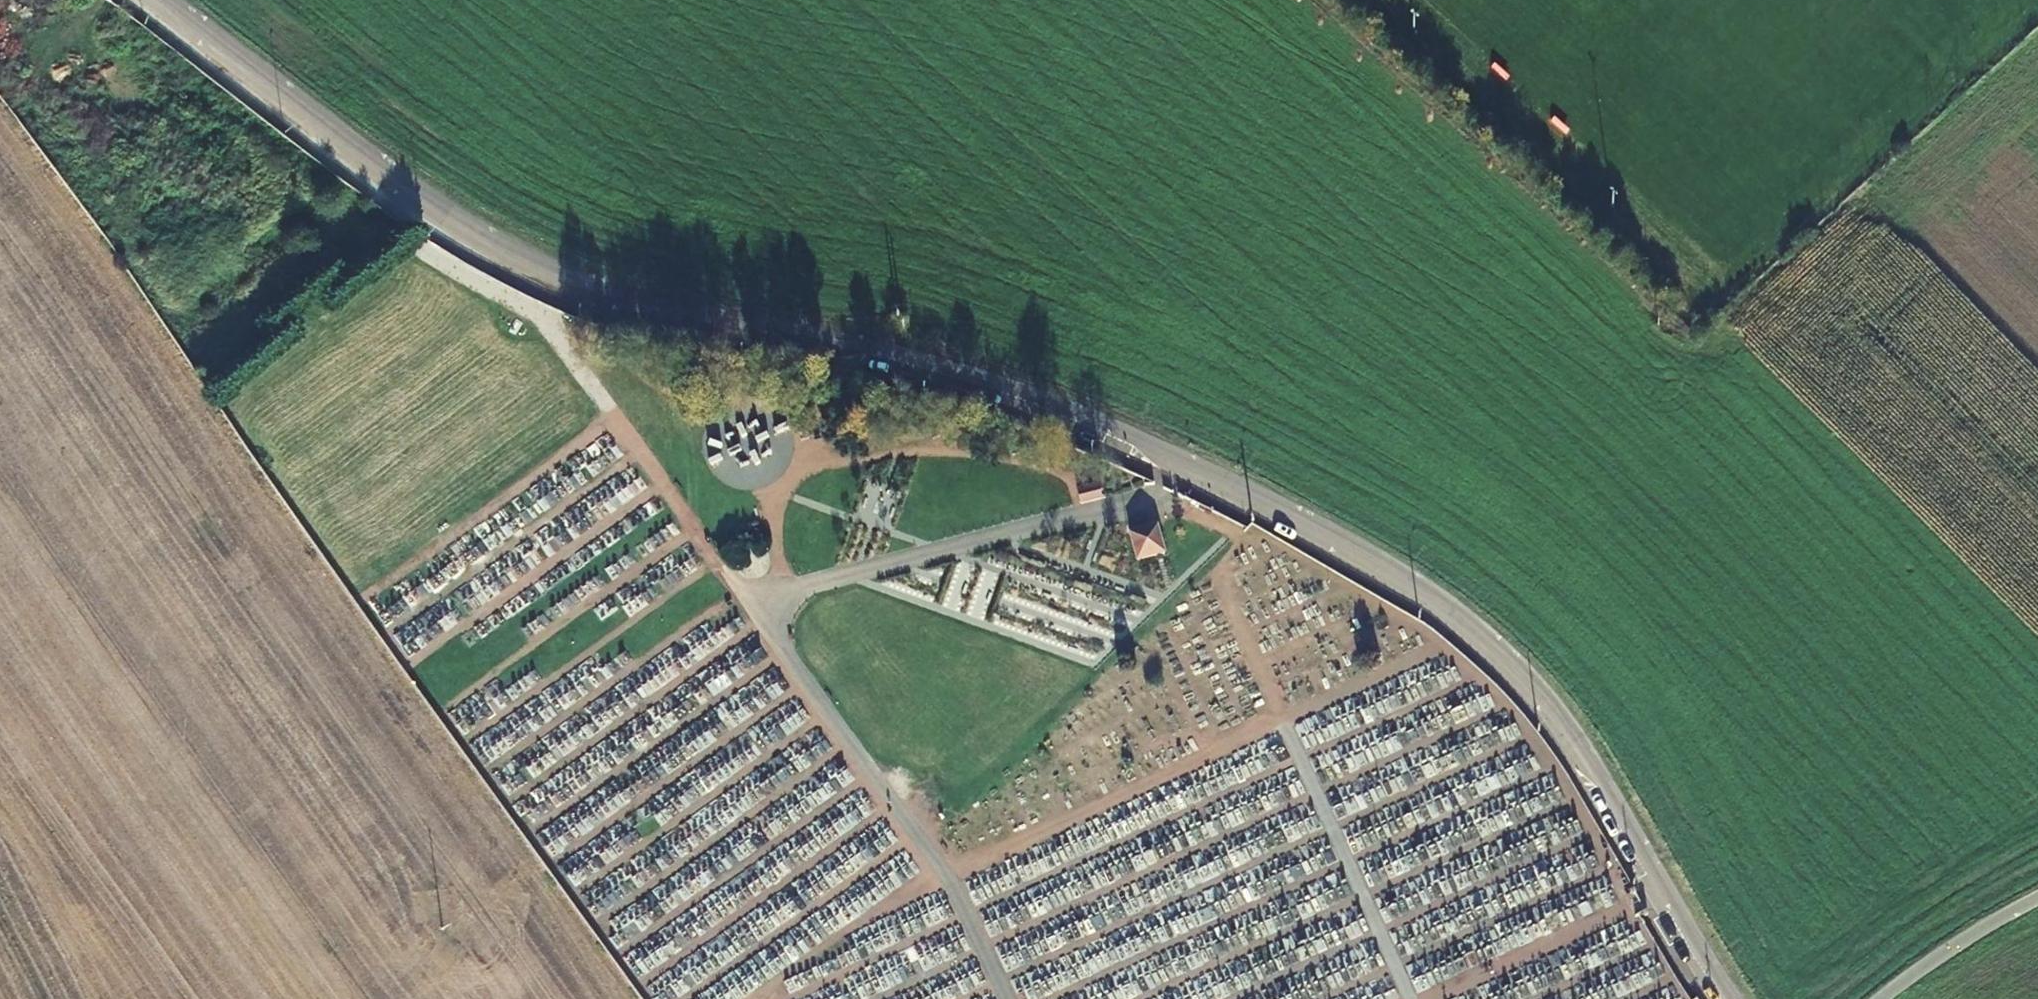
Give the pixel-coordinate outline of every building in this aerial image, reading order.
[(1101,483),(1081,489),(1085,503),(1105,497),(1101,483)] [(1164,558),(1157,532),(1131,540),(1138,565),(1164,558)]
